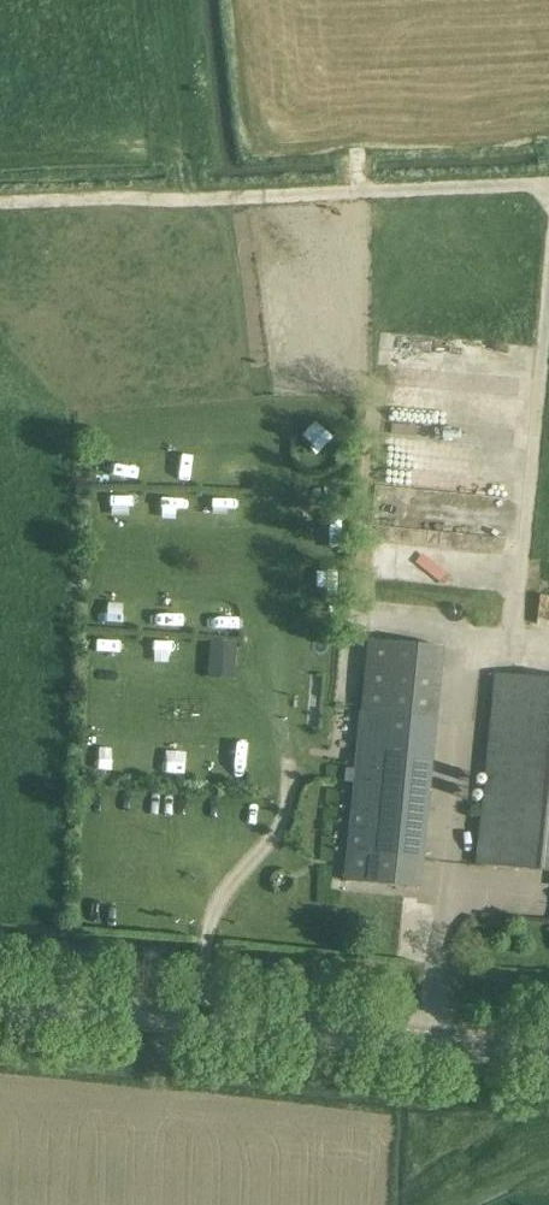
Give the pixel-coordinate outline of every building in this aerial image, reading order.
[(126,497),(103,497),(103,516),(126,516),(126,497)] [(167,499),(168,521),(194,521),(193,499),(167,499)] [(400,545),(400,572),(414,572),(415,559),(425,559),(425,546),(400,545)] [(428,557),(452,556),(452,546),(428,546),(428,557)] [(110,598),(108,620),(131,622),(133,600),(110,598)] [(237,643),(212,642),(210,666),(235,667),(237,643)] [(496,672),(478,862),(548,870),(548,678),(496,672)] [(344,879),(417,886),(426,788),(353,781),(344,879)]
